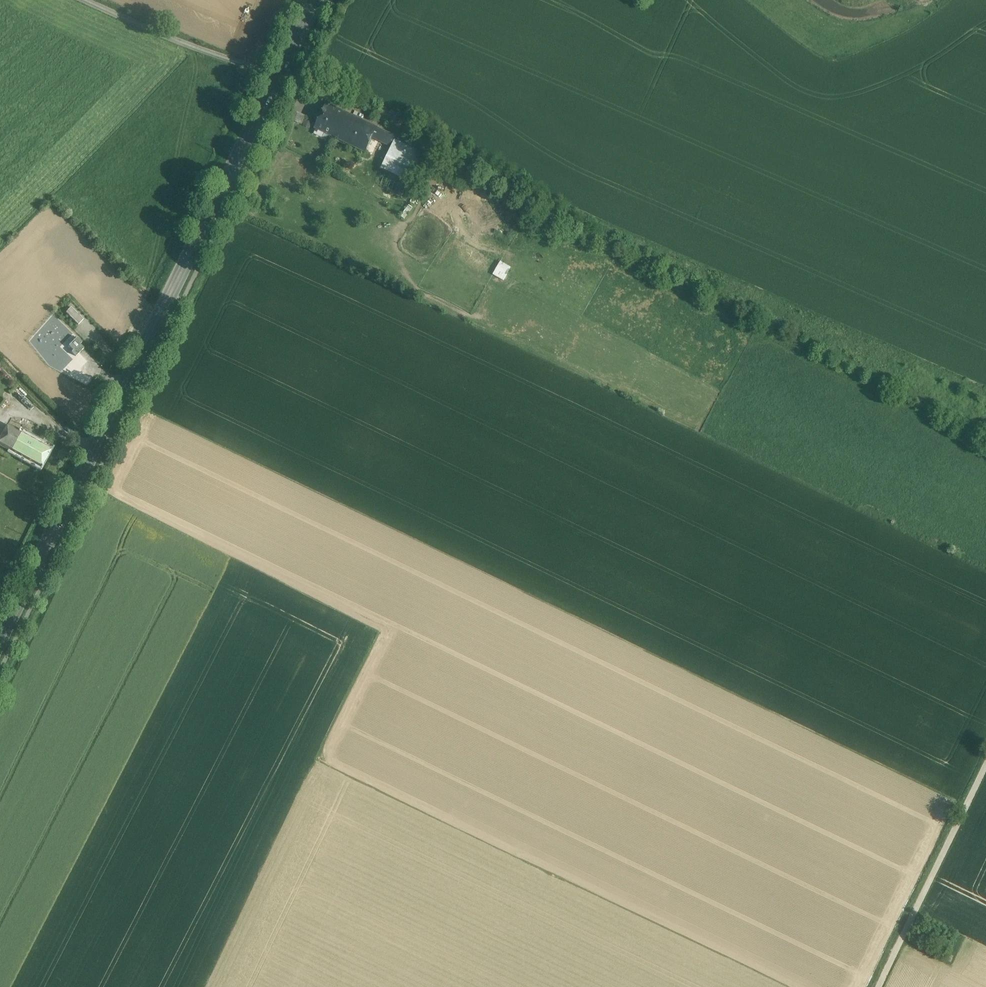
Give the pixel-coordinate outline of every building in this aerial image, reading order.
[(377,127),(327,104),(315,128),(317,129),(329,134),(365,151),(372,137),(377,127)] [(306,116),(296,112),(292,121),(301,125),(306,116)] [(379,141),(379,140),(384,131),(377,127),(372,137),(379,141)] [(329,134),(317,129),(314,135),(326,140),(329,134)] [(379,140),(392,147),(395,140),(397,137),(384,131),(379,140)] [(423,153),(395,140),(392,147),(420,160),(423,153)] [(420,160),(392,147),(382,168),(410,181),(420,160)] [(506,275),(512,267),(501,260),(496,269),(506,275)] [(506,275),(496,269),(493,274),(504,280),(506,275)] [(71,307),(66,312),(79,324),(84,319),(71,307)] [(77,337),(69,346),(74,350),(72,352),(76,356),(84,348),(80,344),(82,342),(77,337)] [(8,425),(0,439),(0,445),(40,468),(51,448),(8,425)]
